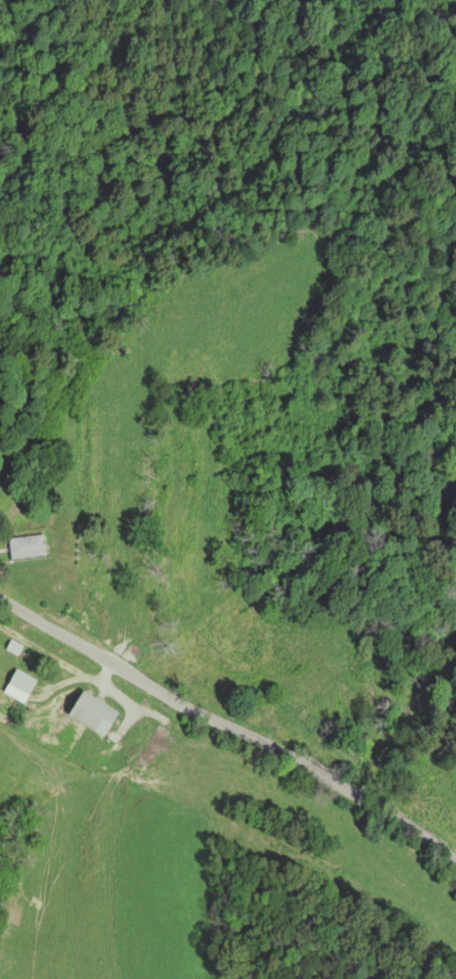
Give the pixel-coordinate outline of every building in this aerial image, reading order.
[(6,540),(9,561),(44,556),(41,535),(6,540)] [(1,695),(22,705),(34,681),(13,671),(1,695)] [(115,714),(79,692),(64,717),(100,739),(115,714)]
